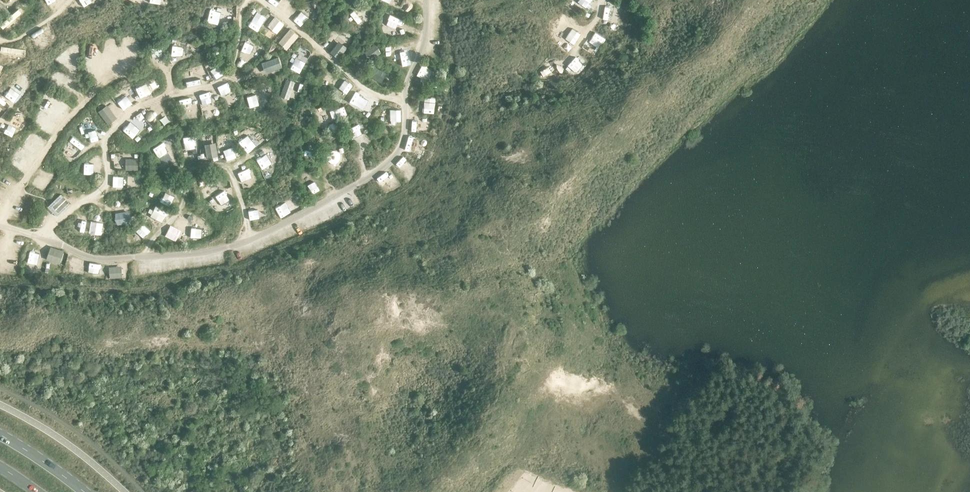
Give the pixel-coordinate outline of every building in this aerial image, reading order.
[(577,4),(587,8),(591,0),(579,0),(577,4)] [(215,7),(216,15),(228,15),(228,6),(215,7)] [(0,23),(0,24),(4,28),(21,12),(18,7),(0,23)] [(260,30),(266,14),(256,10),(250,26),(260,30)] [(301,25),(308,16),(300,11),(294,20),(301,25)] [(399,28),(403,18),(391,13),(387,23),(399,28)] [(275,37),(282,27),(279,24),(271,34),(275,37)] [(278,42),(288,49),(299,34),(289,27),(278,42)] [(594,32),(588,42),(599,47),(604,37),(594,32)] [(567,35),(560,45),(569,51),(576,41),(567,35)] [(251,51),(254,41),(244,39),(242,48),(251,51)] [(338,58),(346,49),(335,40),(327,49),(338,58)] [(171,56),(183,57),(184,47),(172,46),(171,56)] [(279,56),(263,60),(266,72),(283,67),(279,56)] [(291,68),(301,72),(305,60),(295,56),(291,68)] [(572,60),(565,68),(574,75),(581,66),(572,60)] [(216,78),(225,74),(220,65),(211,69),(216,78)] [(368,73),(374,78),(381,71),(375,65),(368,73)] [(421,65),(416,77),(427,81),(432,69),(421,65)] [(101,66),(91,68),(94,80),(104,77),(101,66)] [(68,90),(73,87),(70,78),(64,81),(68,90)] [(345,94),(351,84),(344,80),(338,90),(345,94)] [(282,94),(293,96),(295,83),(284,81),(282,94)] [(223,96),(233,91),(228,82),(218,87),(223,96)] [(6,93),(14,101),(22,93),(14,85),(6,93)] [(254,89),(258,99),(268,95),(264,85),(254,89)] [(202,101),(211,100),(210,90),(201,91),(202,101)] [(358,109),(367,98),(358,90),(349,101),(358,109)] [(117,101),(122,110),(132,104),(127,95),(117,101)] [(426,95),(423,110),(434,113),(438,98),(426,95)] [(60,98),(49,112),(57,119),(68,105),(60,98)] [(108,124),(117,116),(106,104),(97,112),(108,124)] [(317,109),(320,118),(329,114),(326,106),(317,109)] [(401,124),(401,111),(391,110),(391,123),(401,124)] [(36,122),(48,126),(51,115),(39,112),(36,122)] [(139,113),(133,118),(140,127),(146,122),(139,113)] [(131,120),(122,129),(132,138),(140,129),(131,120)] [(4,131),(12,135),(16,127),(9,123),(4,131)] [(353,125),(353,134),(362,135),(362,125),(353,125)] [(89,141),(97,135),(90,128),(83,134),(89,141)] [(183,135),(183,147),(193,148),(194,135),(183,135)] [(80,148),(83,145),(74,136),(71,138),(80,148)] [(251,136),(243,140),(248,149),(255,145),(251,136)] [(164,140),(154,146),(160,155),(169,149),(164,140)] [(218,143),(206,143),(207,158),(218,158),(218,143)] [(265,146),(256,151),(261,162),(271,157),(265,146)] [(311,158),(314,151),(308,148),(305,155),(311,158)] [(226,161),(236,160),(235,149),(225,150),(226,161)] [(100,153),(91,154),(92,164),(101,163),(100,153)] [(18,155),(12,163),(22,170),(28,161),(18,155)] [(113,156),(113,163),(124,162),(124,155),(113,156)] [(238,170),(242,179),(252,175),(248,166),(238,170)] [(377,178),(382,186),(393,179),(387,171),(377,178)] [(43,191),(50,181),(38,173),(31,184),(43,191)] [(115,176),(113,187),(123,188),(125,177),(115,176)] [(315,180),(308,183),(312,192),(319,189),(315,180)] [(200,189),(202,198),(212,195),(209,186),(200,189)] [(223,188),(215,195),(222,203),(230,197),(223,188)] [(60,195),(49,205),(59,215),(69,205),(60,195)] [(289,213),(301,207),(297,198),(285,204),(289,213)] [(162,221),(168,211),(156,204),(151,215),(162,221)] [(253,219),(262,215),(259,207),(250,210),(253,219)] [(126,212),(116,212),(116,221),(126,221),(126,212)] [(176,224),(186,228),(190,219),(179,215),(176,224)] [(105,226),(92,222),(89,236),(102,239),(105,226)] [(145,235),(150,228),(143,222),(138,229),(145,235)] [(201,237),(202,228),(192,226),(190,236),(201,237)] [(39,262),(40,250),(29,249),(28,261),(39,262)] [(60,261),(63,252),(53,249),(50,259),(60,261)] [(88,272),(99,272),(100,263),(88,262),(88,272)] [(110,264),(111,277),(123,276),(122,263),(110,264)]
